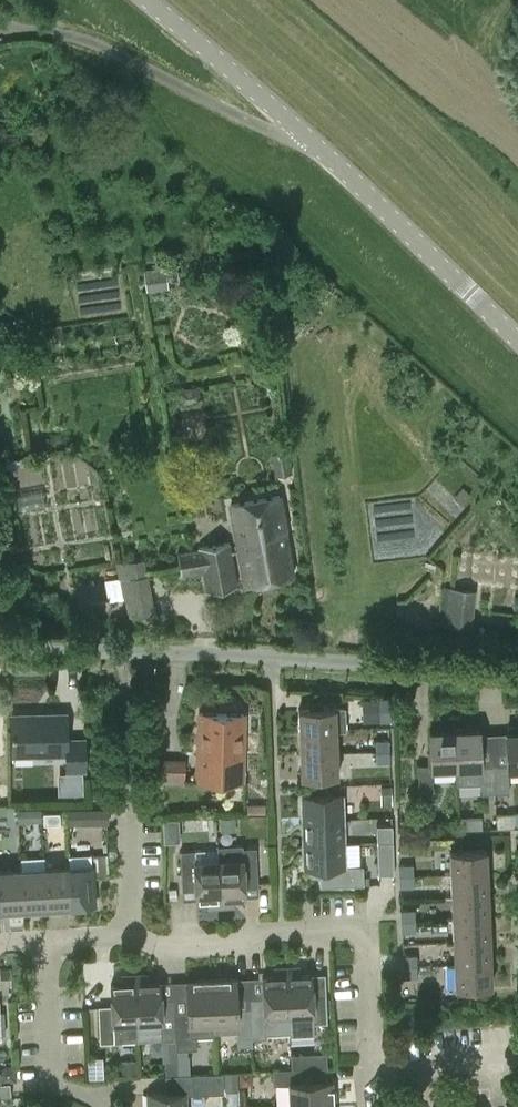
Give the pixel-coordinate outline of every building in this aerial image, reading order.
[(275,476),(292,473),(288,450),(271,453),(275,476)] [(19,503),(52,497),(48,480),(16,486),(19,503)] [(244,582),(294,574),(280,495),(230,504),(244,582)] [(204,589),(237,583),(229,541),(175,551),(179,575),(201,571),(204,589)] [(465,554),(462,581),(515,586),(517,559),(465,554)] [(151,607),(143,562),(114,568),(117,582),(105,585),(108,602),(122,600),(124,612),(151,607)] [(448,607),(470,609),(472,591),(450,589),(448,607)] [(372,717),(374,700),(361,700),(360,716),(372,717)] [(299,733),(334,732),(345,732),(345,708),(298,709),(299,733)] [(66,772),(86,771),(85,740),(67,741),(66,714),(12,716),(13,752),(34,751),(34,757),(66,756),(66,772)] [(242,781),(243,715),(199,714),(198,780),(242,781)] [(480,729),(455,730),(457,768),(457,781),(481,780),(482,793),(496,792),(495,765),(481,766),(480,729)] [(457,768),(455,730),(430,731),(432,764),(418,765),(420,791),(433,791),(433,769),(457,768)] [(495,765),(496,792),(509,792),(508,770),(517,769),(517,731),(506,732),(508,765),(495,765)] [(335,755),(334,732),(299,733),(300,756),(335,755)] [(375,739),(375,751),(389,750),(389,738),(375,739)] [(389,750),(375,751),(375,763),(389,762),(389,750)] [(336,778),(335,755),(300,756),(300,779),(336,778)] [(304,819),(343,818),(342,793),(303,795),(304,819)] [(107,809),(68,810),(68,826),(107,825),(107,809)] [(44,824),(60,824),(59,812),(44,812),(44,824)] [(363,834),(373,835),(373,822),(389,823),(389,817),(364,816),(363,834)] [(160,818),(161,839),(176,838),(175,817),(160,818)] [(304,819),(304,844),(344,842),(343,818),(304,819)] [(376,844),(392,843),(391,824),(376,825),(376,844)] [(344,842),(304,844),(305,868),(321,868),(321,886),(364,884),(363,865),(345,865),(344,842)] [(393,874),(392,843),(376,844),(377,875),(393,874)] [(256,848),(241,848),(241,845),(216,846),(216,849),(217,861),(219,907),(227,907),(227,903),(231,899),(245,898),(245,896),(244,876),(257,876),(256,848)] [(219,907),(217,861),(216,849),(178,851),(180,880),(193,879),(195,901),(207,900),(211,903),(211,908),(219,907)] [(449,874),(486,873),(485,850),(448,852),(449,874)] [(93,853),(69,855),(69,866),(72,906),(96,904),(93,853)] [(399,864),(400,876),(414,876),(413,864),(399,864)] [(45,867),(48,907),(72,906),(69,866),(45,867)] [(45,867),(21,869),(23,909),(48,907),(45,867)] [(23,909),(21,869),(0,870),(0,910),(23,909)] [(487,896),(486,873),(449,874),(450,897),(487,896)] [(414,876),(400,876),(400,888),(414,888),(414,876)] [(451,920),(488,918),(487,896),(450,897),(451,920)] [(401,909),(401,921),(415,921),(415,909),(401,909)] [(488,918),(451,920),(452,943),(489,941),(488,918)] [(415,921),(401,921),(402,933),(416,933),(415,921)] [(490,964),(489,941),(452,943),(453,966),(490,964)] [(403,955),(403,966),(417,966),(417,954),(403,955)] [(492,987),(490,964),(453,966),(454,989),(492,987)] [(417,966),(403,966),(404,978),(418,978),(417,966)] [(264,1030),(288,1029),(285,968),(276,969),(277,972),(272,976),(261,976),(262,999),(249,999),(249,1009),(250,1033),(264,1032),(264,1030)] [(285,968),(288,1029),(289,1031),(314,1030),(314,1023),(326,1022),(325,996),(312,996),(311,974),(298,975),(294,972),(294,968),(285,968)] [(136,1043),(135,976),(125,976),(126,981),(121,985),(109,986),(110,1008),(97,1009),(99,1045),(136,1043)] [(141,976),(135,976),(136,1043),(174,1041),(173,1013),(172,1004),(159,1005),(158,983),(147,984),(141,980),(141,976)] [(233,979),(209,980),(212,1032),(235,1031),(236,1044),(251,1044),(250,1033),(249,1009),(235,1010),(233,979)] [(173,1013),(174,1041),(175,1051),(196,1050),(195,1033),(212,1032),(209,980),(185,981),(186,1013),(173,1013)] [(288,1083),(289,1106),(332,1105),(331,1080),(300,1082),(299,1069),(273,1071),(274,1084),(288,1083)] [(195,1094),(226,1092),(225,1073),(194,1074),(195,1094)] [(11,1096),(10,1082),(0,1083),(0,1097),(11,1096)] [(148,1106),(187,1106),(187,1091),(148,1093),(148,1106)]
